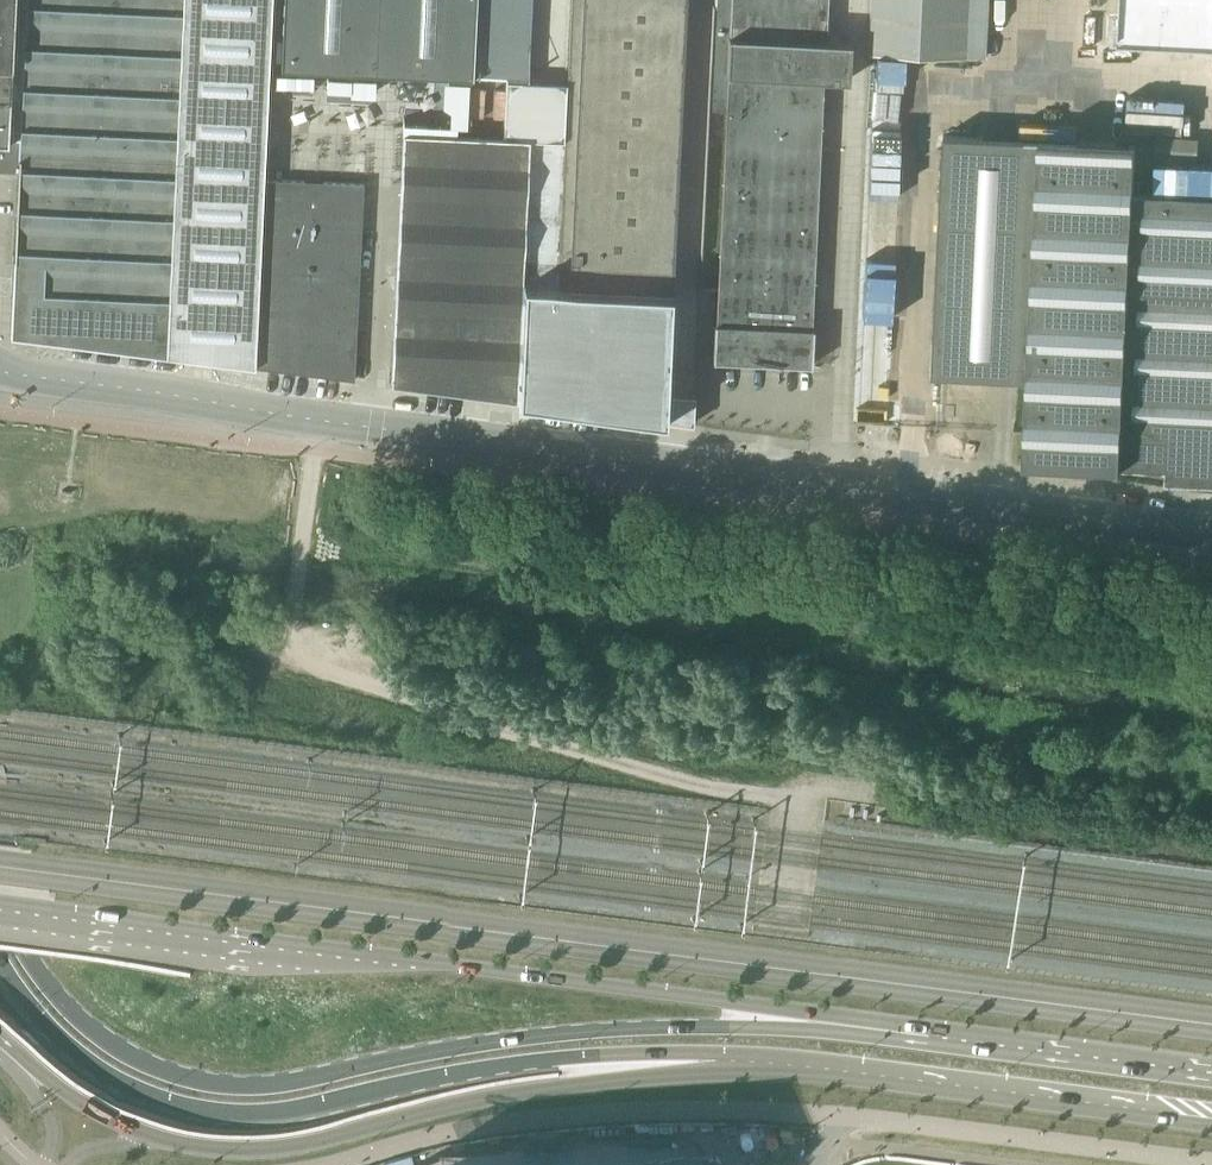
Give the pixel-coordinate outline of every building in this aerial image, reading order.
[(263,179),(269,0),(0,0),(0,163),(263,179)] [(472,77),(476,0),(284,0),(281,68),(472,77)] [(551,404),(642,417),(647,417),(653,415),(658,411),(662,407),(664,401),(665,395),(665,394),(672,394),(673,377),(666,376),(670,291),(670,289),(671,279),(672,255),(684,4),(684,0),(571,0),(567,83),(557,285),(556,319),(551,404)] [(714,5),(709,110),(710,110),(710,109),(725,110),(715,323),(714,323),(712,360),(713,360),(713,359),(809,364),(809,365),(810,365),(812,328),(811,328),(823,79),(848,80),(850,41),(824,40),(826,0),(714,0),(714,5)] [(868,53),(984,58),(987,0),(870,0),(868,53)] [(1127,24),(1128,0),(1126,0),(1101,0),(1100,21),(1092,21),(1090,52),(1207,56),(1209,27),(1127,24)] [(313,73),(280,72),(280,88),(313,89),(313,73)] [(396,288),(394,319),(391,383),(517,400),(551,404),(556,319),(557,285),(567,83),(505,81),(503,138),(403,133),(396,288)] [(933,373),(933,374),(1028,379),(1024,462),(1166,468),(1166,481),(1211,483),(1211,195),(1152,192),(1153,175),(1135,174),(1136,144),(1040,139),(945,135),(933,373)] [(256,366),(263,179),(0,163),(0,171),(18,172),(14,260),(42,261),(38,339),(166,355),(254,367),(256,367),(256,366)] [(263,179),(256,366),(352,379),(353,379),(362,183),(263,179)]
